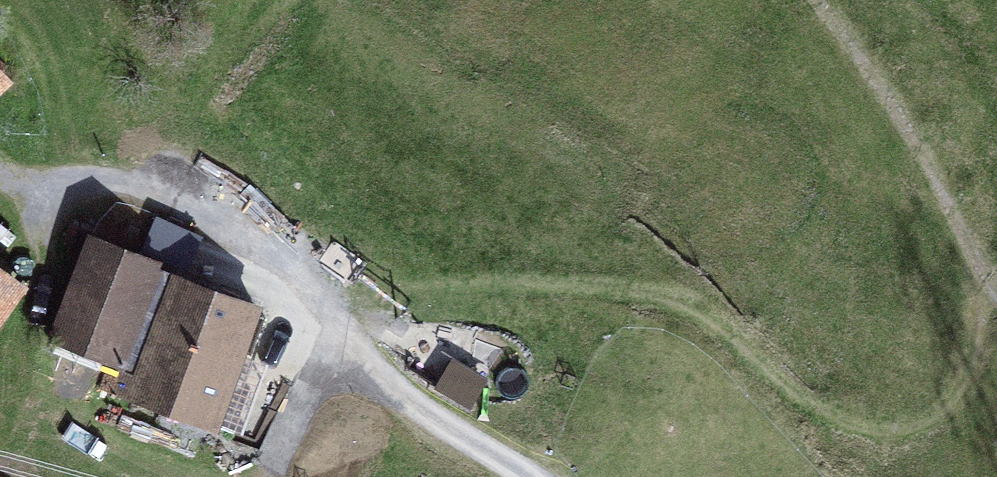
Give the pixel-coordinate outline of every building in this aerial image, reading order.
[(112,362),(103,384),(121,391),(164,275),(153,271),(157,261),(92,237),(54,340),(112,362)] [(25,282),(0,263),(0,315),(25,282)] [(121,391),(212,425),(255,309),(164,275),(121,391)] [(431,386),(477,407),(486,387),(440,366),(431,386)]
